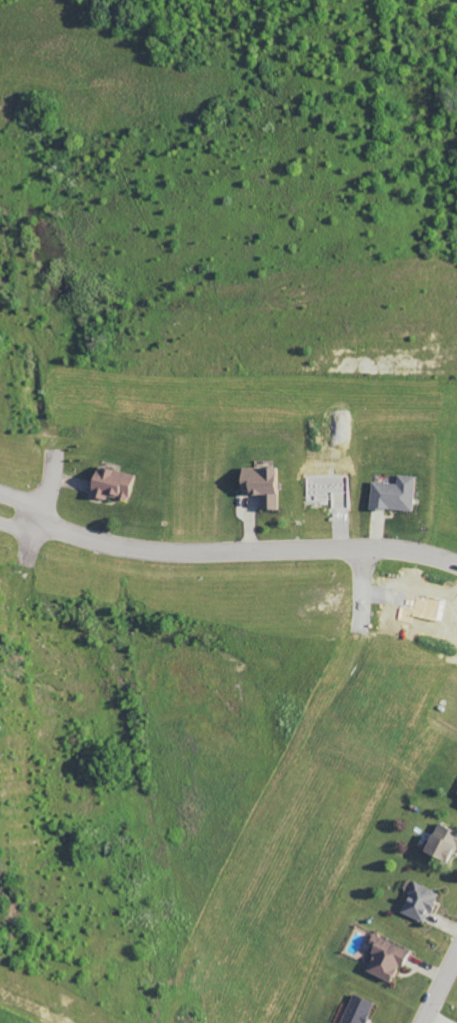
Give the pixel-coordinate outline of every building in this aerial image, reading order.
[(130,502),(136,476),(92,466),(85,496),(103,501),(105,496),(130,502)] [(258,509),(276,509),(275,467),(235,468),(236,495),(258,494),(258,509)] [(366,509),(410,511),(411,476),(394,475),(394,483),(367,482),(366,509)] [(434,823),(420,853),(448,865),(456,845),(456,833),(434,823)] [(398,912),(422,923),(437,893),(413,881),(398,912)] [(363,971),(388,983),(404,950),(372,935),(364,951),(371,954),(363,971)] [(350,995),(340,1022),(364,1022),(371,1003),(350,995)]
